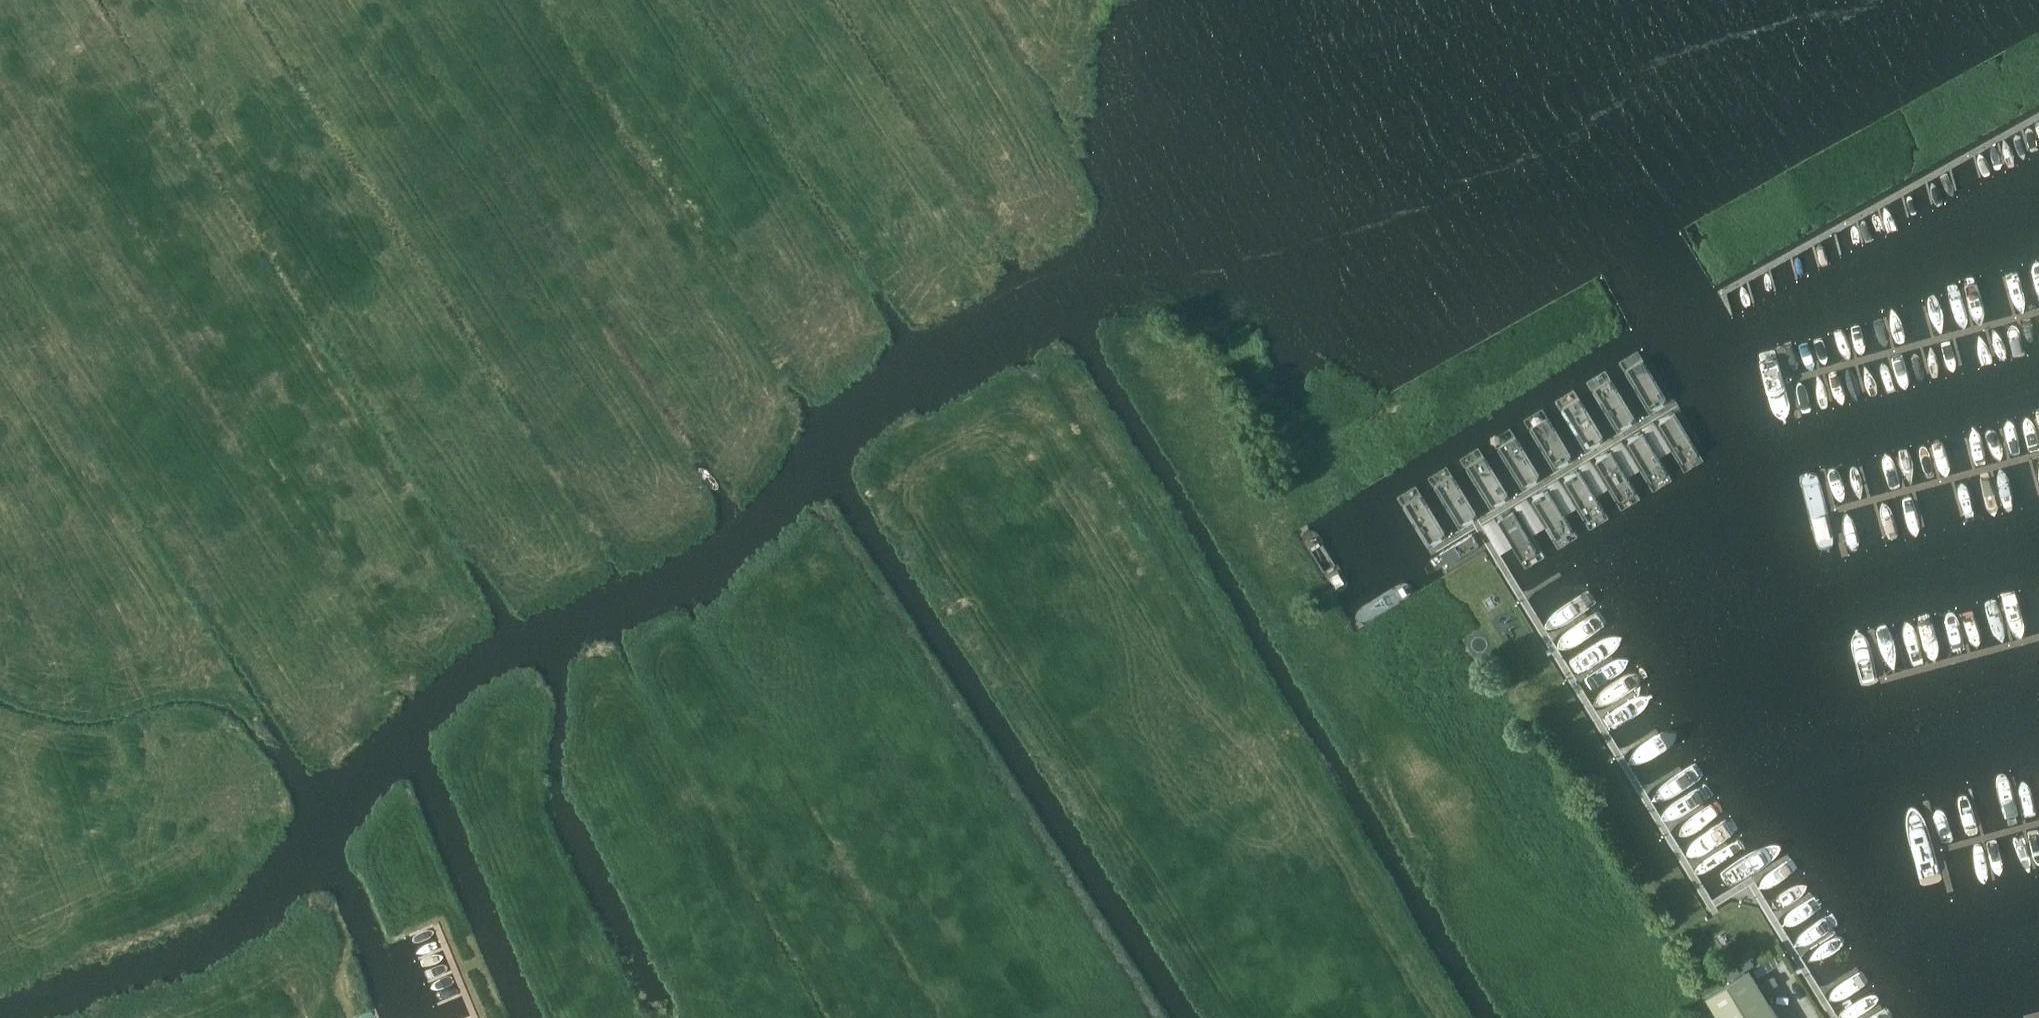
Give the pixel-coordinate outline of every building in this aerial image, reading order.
[(1775,955),(1754,968),(1759,975),(1779,963),(1775,955)] [(1745,970),(1755,964),(1750,956),(1738,963),(1741,969),(1744,967),(1745,970)] [(1731,979),(1742,972),(1737,964),(1726,971),(1731,979)] [(1750,968),(1706,996),(1720,1017),(1780,1017),(1750,968)] [(1774,975),(1762,983),(1767,991),(1779,983),(1774,975)]
